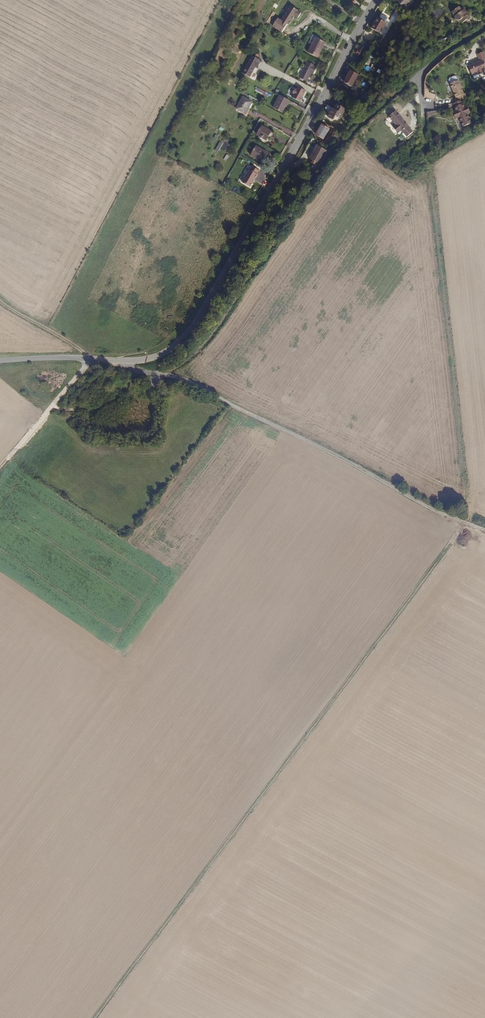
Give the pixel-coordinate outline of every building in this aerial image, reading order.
[(406,8),(414,0),(397,0),(406,8)] [(277,17),(272,25),(282,32),(287,24),(288,25),(294,16),(297,18),(301,13),(298,11),(298,10),(290,5),(280,20),(277,17)] [(460,19),(462,23),(466,20),(469,20),(469,15),(466,15),(466,12),(464,9),(462,10),(459,6),(451,12),(454,16),(454,19),(460,19)] [(380,33),(386,22),(378,18),(372,28),(380,33)] [(313,35),(309,44),(312,45),(308,53),(318,58),(326,43),(321,41),(322,40),(313,35)] [(357,46),(351,56),(356,58),(361,48),(357,46)] [(484,63),(484,62),(484,56),(483,51),(477,54),(479,60),(468,65),(471,74),(477,71),(478,74),(483,72),(482,69),(484,68),(484,65),(484,63)] [(263,60),(252,54),(242,73),(250,77),(256,66),(259,68),(263,60)] [(308,62),(299,76),(307,80),(311,73),(313,74),(317,67),(315,66),(308,62)] [(353,87),(360,75),(350,69),(343,82),(353,87)] [(463,93),(458,80),(457,80),(450,83),(455,97),(457,96),(459,100),(461,99),(467,97),(465,92),(463,93)] [(300,101),(306,91),(298,86),(292,97),(300,101)] [(283,113),(288,104),(290,102),(290,101),(280,95),(279,96),(277,99),(273,107),(283,113)] [(245,109),(250,100),(243,96),(236,108),(245,113),(247,110),(245,109)] [(469,112),(467,105),(464,106),(461,99),(459,100),(453,102),(456,110),(452,111),(455,118),(459,117),(462,125),(470,122),(467,113),(469,112)] [(332,107),(327,116),(334,120),(336,116),(341,119),(346,109),(337,103),(334,108),(332,107)] [(409,125),(396,110),(389,117),(396,125),(394,128),(399,133),(401,130),(407,137),(413,131),(408,125),(409,125)] [(324,139),(330,129),(321,123),(315,134),(324,139)] [(261,125),(256,134),(266,140),(271,131),(261,125)] [(229,149),(226,147),(228,143),(225,141),(219,151),(223,153),(224,151),(227,152),(229,149)] [(317,145),(311,157),(310,159),(320,163),(326,150),(317,145)] [(256,146),(251,155),(262,162),(268,152),(256,146)] [(260,170),(252,166),(242,183),(250,188),(258,175),(258,174),(260,170)] [(147,329),(151,323),(145,318),(140,324),(147,329)]
